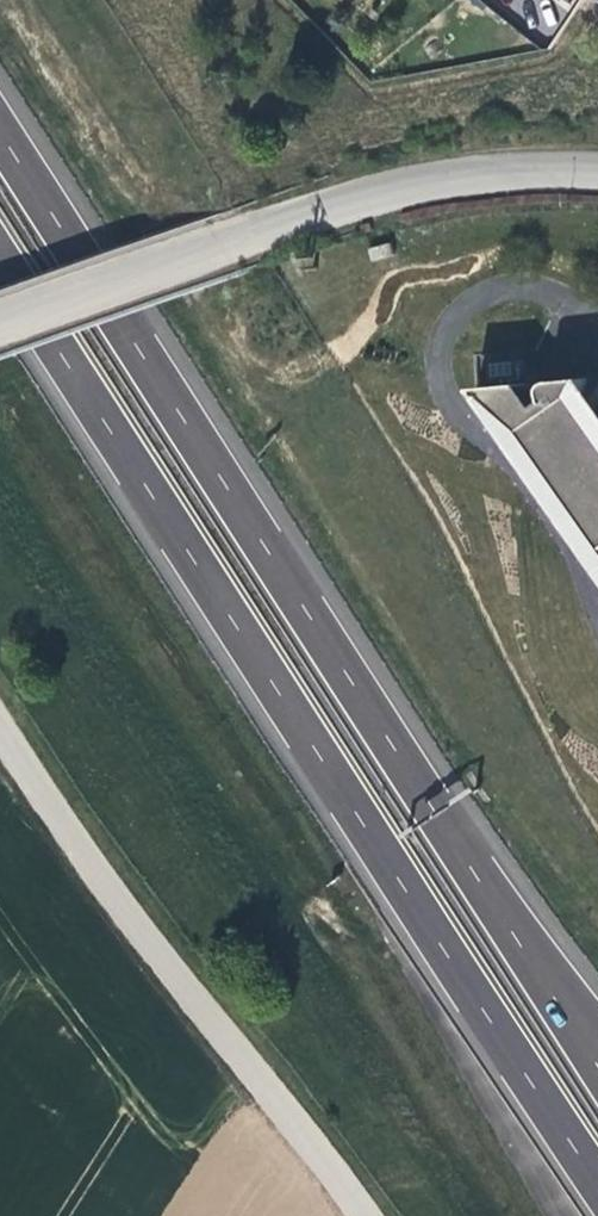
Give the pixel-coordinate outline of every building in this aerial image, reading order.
[(549,400),(542,405),(526,383),(476,388),(527,430),(597,532),(597,419),(581,394),(587,378),(554,380),(550,384),(548,388),(547,393),(549,400)]
